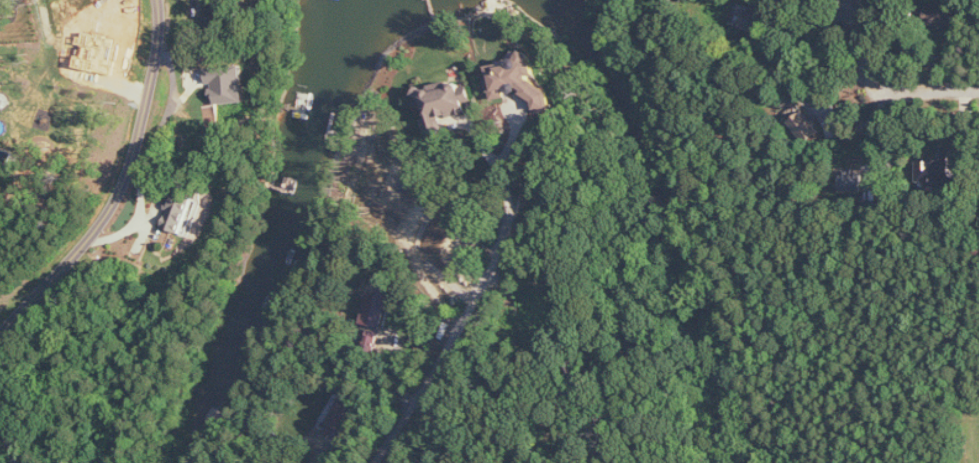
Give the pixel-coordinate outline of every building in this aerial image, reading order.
[(732,27),(772,33),(775,15),(735,9),(732,27)] [(487,70),(494,98),(521,91),(523,101),(532,98),(536,112),(551,108),(546,89),(535,92),(527,59),(487,70)] [(207,70),(208,84),(214,83),(216,105),(249,103),(246,66),(207,70)] [(461,85),(422,92),(430,140),(445,137),(441,117),(466,113),(461,85)] [(787,115),(807,143),(821,133),(801,105),(787,115)] [(958,146),(942,147),(943,160),(918,160),(919,183),(960,182),(958,146)] [(843,192),(862,193),(863,169),(844,168),(843,192)] [(164,227),(183,234),(196,200),(176,193),(164,227)] [(362,324),(385,329),(393,288),(370,284),(362,324)] [(322,421),(344,433),(360,405),(338,392),(322,421)]
